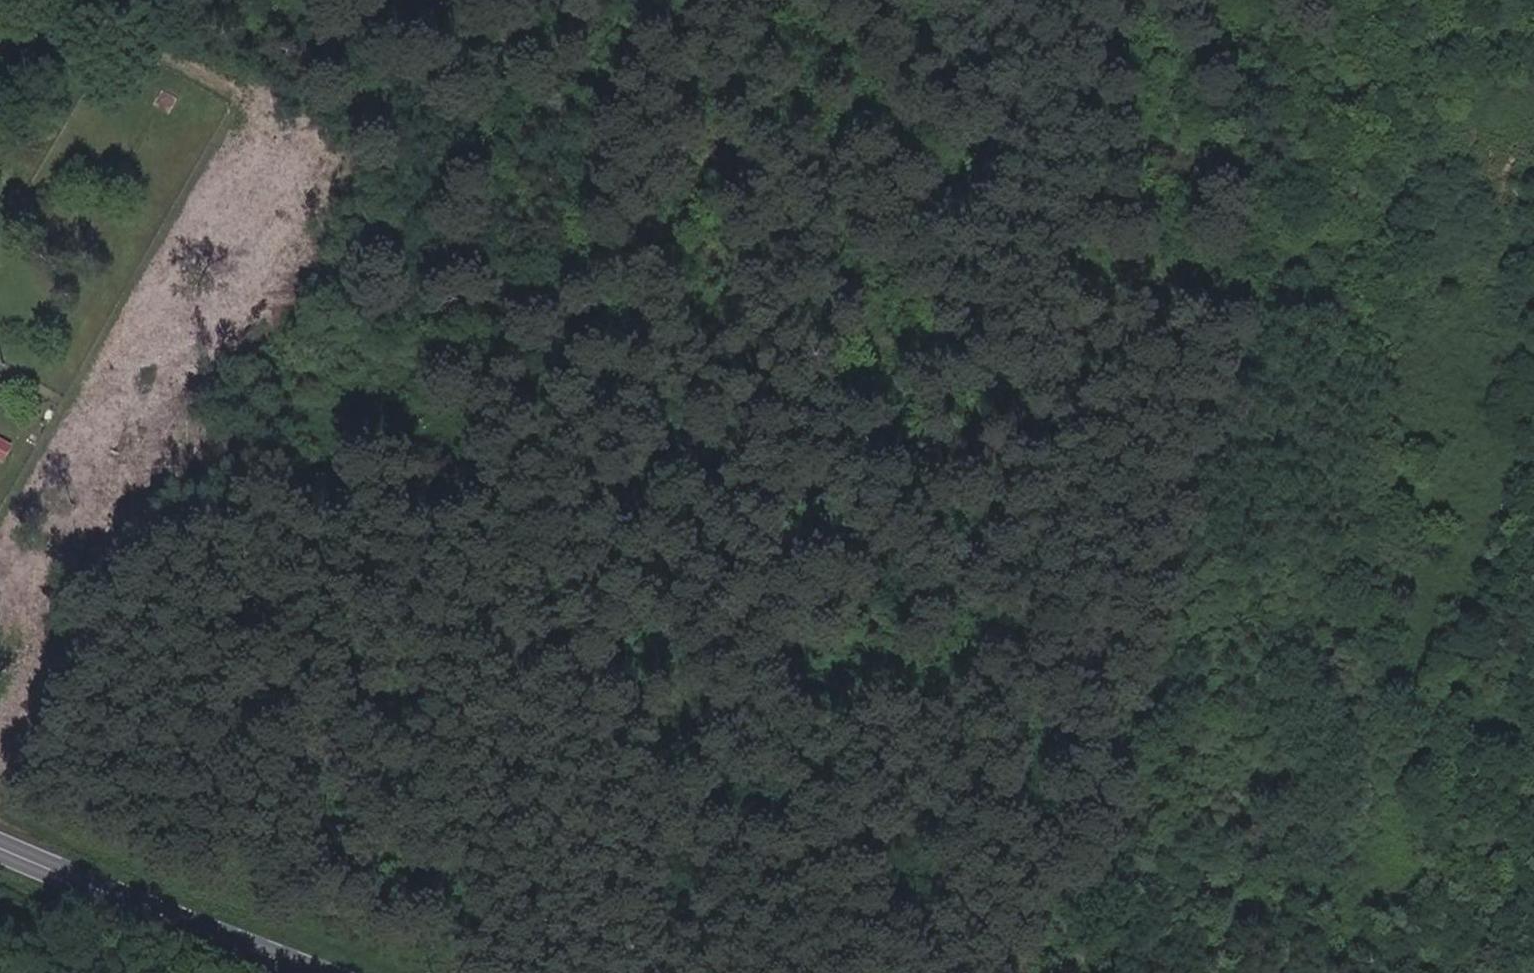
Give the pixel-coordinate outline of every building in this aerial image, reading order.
[(23,387),(28,378),(19,373),(14,382),(23,387)] [(0,437),(0,456),(4,459),(13,444),(0,437)]
